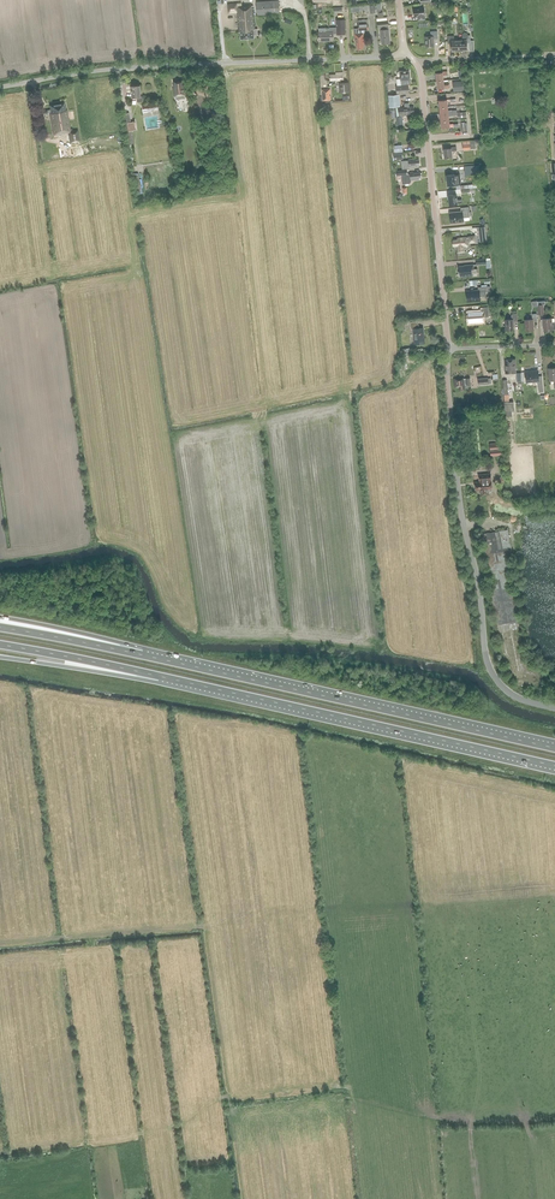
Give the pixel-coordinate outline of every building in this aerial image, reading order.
[(280,14),(279,1),(256,3),(257,15),(280,14)] [(237,4),(228,4),(228,13),(237,13),(238,33),(241,33),(241,40),(254,40),(254,36),(260,36),(260,34),(257,34),(256,29),(254,29),(253,6),(237,7),(237,4)] [(425,20),(423,7),(413,8),(414,16),(417,16),(418,20),(425,20)] [(345,34),(345,24),(344,19),(337,20),(337,28),(330,28),(326,28),(326,32),(319,33),(319,40),(325,40),(325,41),(334,41),(333,34),(345,34)] [(355,43),(357,43),(358,49),(363,49),(363,46),(364,46),(363,33),(364,33),(365,32),(364,30),(368,30),(367,19),(359,20),(359,25),(358,25),(359,28),(354,29),(355,43)] [(382,45),(390,44),(389,30),(387,30),(387,27),(388,27),(388,21),(377,22),(378,28),(380,28),(382,45)] [(425,37),(425,47),(434,47),(433,38),(437,38),(437,31),(430,31),(430,36),(425,37)] [(470,43),(470,35),(468,35),(468,34),(467,33),(466,32),(465,32),(464,33),(463,33),(463,34),(462,35),(463,40),(459,40),(459,51),(467,51),(466,43),(470,43)] [(459,51),(459,40),(454,40),(454,36),(447,36),(447,44),(451,43),(451,51),(459,51)] [(399,71),(399,72),(397,72),(398,79),(396,79),(397,85),(396,86),(397,94),(409,93),(408,81),(410,81),(409,70),(399,71)] [(447,76),(447,74),(447,71),(442,72),(442,73),(435,74),(436,81),(443,80),(443,77),(447,76)] [(343,82),(342,80),(342,73),(336,73),(336,75),(330,75),(330,80),(337,80),(337,81),(340,80),(340,82),(340,83),(340,93),(349,92),(349,82),(343,82)] [(174,96),(187,95),(186,86),(184,87),(183,80),(174,81),(175,88),(173,88),(174,96)] [(444,85),(443,80),(436,81),(437,89),(444,88),(444,89),(449,88),(448,85),(444,85)] [(456,92),(463,91),(462,81),(455,82),(456,92)] [(137,102),(143,102),(142,96),(141,97),(140,85),(132,86),(132,98),(137,97),(137,102)] [(330,96),(330,93),(331,93),(330,88),(327,89),(325,89),(322,89),(323,101),(331,100),(331,96),(330,96)] [(390,107),(399,106),(398,94),(389,95),(390,107)] [(439,107),(447,106),(447,99),(438,100),(439,107)] [(71,143),(80,141),(78,130),(71,131),(68,110),(66,110),(65,103),(51,105),(51,110),(44,111),(44,114),(50,113),(54,135),(69,132),(71,143)] [(142,105),(143,112),(158,110),(157,103),(142,105)] [(399,115),(396,116),(396,117),(396,124),(402,123),(402,115),(410,114),(410,113),(414,113),(413,107),(410,107),(409,107),(398,108),(399,115)] [(136,130),(134,122),(131,122),(130,113),(123,114),(125,123),(124,124),(127,144),(135,143),(132,131),(136,130)] [(457,115),(457,113),(439,114),(440,121),(449,121),(448,117),(452,116),(457,115)] [(462,145),(463,150),(476,149),(475,142),(470,142),(470,144),(462,145)] [(71,158),(83,155),(82,147),(70,149),(71,158)] [(451,151),(456,151),(456,147),(451,147),(451,148),(443,149),(444,158),(445,158),(445,159),(448,159),(448,158),(452,157),(451,151)] [(419,165),(419,160),(415,160),(415,159),(408,159),(408,160),(401,161),(402,169),(409,168),(417,167),(417,165),(419,165)] [(479,166),(464,167),(465,175),(479,173),(479,166)] [(407,169),(400,170),(395,171),(396,175),(401,174),(402,183),(409,182),(410,182),(410,181),(410,180),(419,179),(418,178),(421,177),(420,172),(413,173),(413,171),(409,172),(410,174),(408,174),(407,169)] [(460,185),(460,179),(459,174),(446,175),(447,186),(455,185),(455,186),(460,185)] [(457,204),(462,203),(461,199),(457,199),(456,194),(448,195),(449,205),(457,204)] [(463,218),(469,217),(468,207),(461,208),(461,212),(450,213),(451,222),(463,221),(463,218)] [(479,242),(486,242),(485,227),(477,228),(479,242)] [(465,251),(464,251),(464,246),(467,246),(467,242),(468,241),(468,243),(475,242),(474,235),(467,236),(467,237),(466,237),(457,238),(457,239),(452,240),(453,246),(456,245),(457,252),(456,252),(466,252),(465,251)] [(466,266),(458,266),(459,272),(458,272),(458,275),(459,275),(459,276),(463,276),(463,277),(472,276),(471,273),(477,273),(477,269),(473,269),(473,265),(466,265),(466,266)] [(485,296),(485,292),(491,292),(490,286),(477,287),(478,291),(466,292),(467,301),(480,300),(479,296),(485,296)] [(482,317),(488,317),(488,307),(480,308),(480,312),(468,313),(468,323),(482,322),(482,317)] [(513,319),(505,320),(506,331),(514,330),(513,322),(517,322),(517,313),(512,314),(513,319)] [(533,322),(537,321),(536,314),(532,314),(532,319),(525,320),(526,331),(534,330),(533,322)] [(552,323),(551,318),(543,319),(544,331),(552,330),(552,329),(554,329),(554,328),(554,323),(552,323)] [(414,343),(424,342),(422,327),(418,328),(417,321),(410,322),(410,328),(412,328),(414,343)] [(411,355),(410,348),(402,349),(403,356),(411,355)] [(508,373),(513,373),(515,375),(515,380),(522,380),(521,373),(515,373),(515,366),(514,366),(514,359),(509,359),(509,361),(505,361),(505,368),(507,368),(508,373)] [(543,392),(543,386),(542,376),(538,376),(537,371),(530,372),(530,371),(525,372),(526,382),(537,381),(539,392),(543,392)] [(466,385),(470,385),(470,378),(465,378),(465,379),(464,379),(463,378),(454,379),(455,387),(459,387),(459,390),(464,390),(464,385),(466,385)] [(516,410),(516,401),(509,401),(509,394),(507,394),(507,392),(506,380),(503,380),(505,411),(516,410)] [(504,455),(503,442),(490,443),(491,456),(504,455)] [(479,474),(479,483),(474,483),(475,490),(480,489),(481,494),(489,494),(489,489),(492,489),(491,473),(479,474)] [(505,554),(512,552),(506,529),(484,535),(489,556),(484,557),(497,627),(517,622),(505,554)]
